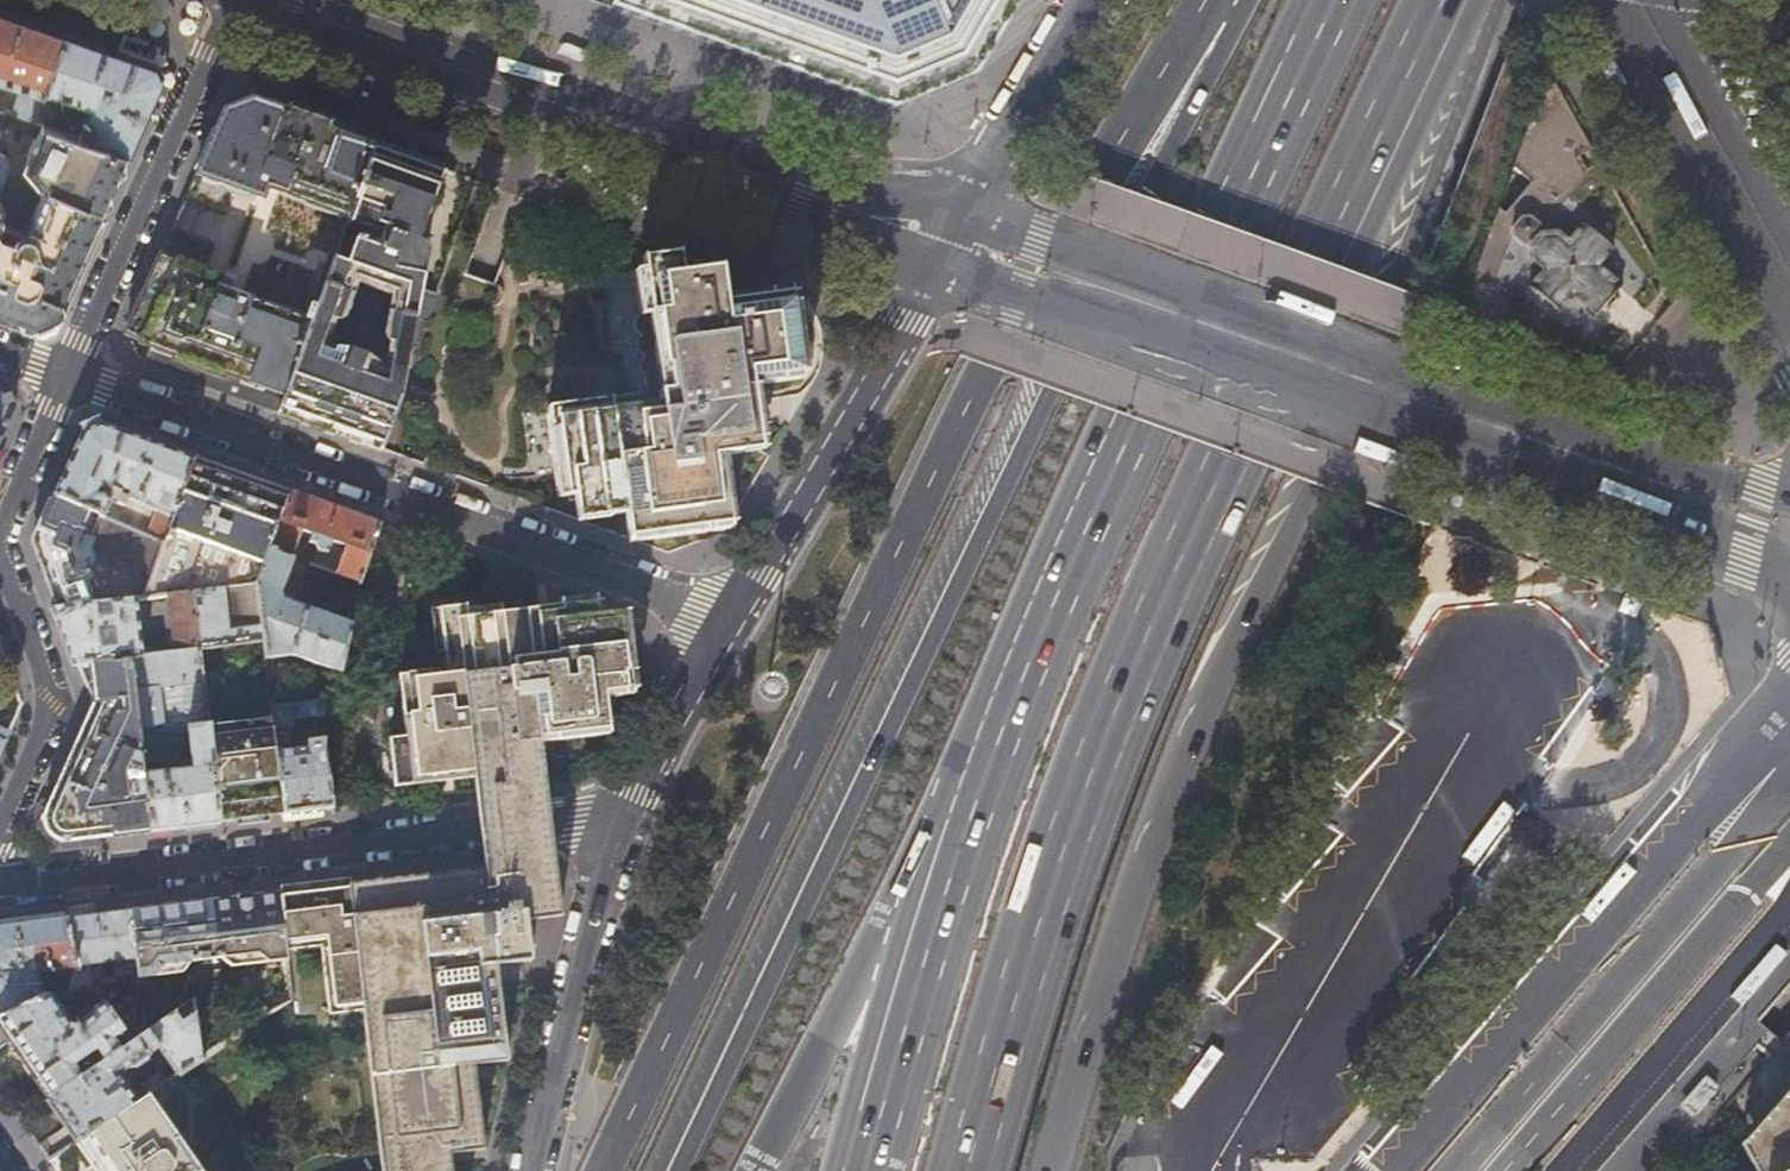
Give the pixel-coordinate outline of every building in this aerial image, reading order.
[(608,8),(893,109),(936,92),(978,74),(1021,0),(613,0),(608,8)] [(0,11),(0,86),(4,87),(5,85),(9,87),(11,83),(19,86),(10,114),(31,121),(43,90),(64,34),(0,11)] [(119,54),(64,34),(43,90),(90,107),(78,138),(125,154),(159,80),(154,67),(119,54)] [(121,48),(119,54),(154,67),(159,53),(131,43),(121,48)] [(145,364),(280,413),(335,261),(349,221),(376,147),(249,102),(222,114),(183,203),(225,219),(235,192),(253,199),(237,241),(224,278),(207,272),(216,244),(172,229),(125,335),(142,342),(141,344),(150,348),(145,364)] [(78,138),(40,124),(22,169),(36,186),(41,188),(22,229),(15,235),(14,238),(3,233),(0,227),(0,313),(36,326),(53,318),(68,285),(92,231),(113,183),(125,154),(78,138)] [(382,449),(402,395),(426,252),(423,245),(417,242),(442,170),(376,147),(349,221),(389,236),(383,252),(364,245),(365,242),(358,239),(357,244),(355,243),(346,266),(335,261),(280,413),(382,449)] [(9,163),(4,155),(0,153),(0,186),(9,163)] [(1597,309),(1601,304),(1606,309),(1616,298),(1611,293),(1615,289),(1617,291),(1621,285),(1616,280),(1615,282),(1598,267),(1598,263),(1606,253),(1608,254),(1613,249),(1607,244),(1606,246),(1586,229),(1587,227),(1581,223),(1577,228),(1578,229),(1569,239),(1566,240),(1558,234),(1560,232),(1557,229),(1553,229),(1553,232),(1543,232),(1543,230),(1539,230),(1539,224),(1529,215),(1519,215),(1510,225),(1510,235),(1521,245),(1527,244),(1527,248),(1530,248),(1530,256),(1528,256),(1528,260),(1532,264),(1533,262),(1541,267),(1541,271),(1532,282),(1530,280),(1525,286),(1531,291),(1533,289),(1552,306),(1551,308),(1556,313),(1561,307),(1560,306),(1568,296),(1573,296),(1590,310),(1589,311),(1594,315),(1599,310),(1597,309)] [(677,257),(641,261),(642,272),(634,273),(639,315),(635,316),(635,318),(634,319),(632,322),(632,325),(632,330),(634,332),(638,336),(637,339),(635,342),(634,345),(634,350),(636,352),(640,356),(639,360),(637,363),(636,368),(637,371),(639,373),(644,377),(645,390),(640,394),(637,395),(548,407),(560,499),(568,497),(569,503),(576,502),(578,521),(625,516),(628,541),(727,528),(718,459),(760,452),(751,384),(799,377),(788,298),(723,306),(717,272),(680,276),(677,257)] [(376,466),(394,472),(409,376),(402,395),(382,449),(376,466)] [(0,387),(0,437),(14,404),(8,389),(0,387)] [(163,542),(193,456),(99,422),(83,428),(70,456),(53,494),(103,516),(111,499),(104,491),(100,489),(103,484),(118,491),(125,487),(123,493),(125,496),(156,511),(146,535),(163,542)] [(290,491),(193,456),(163,542),(162,543),(150,576),(143,596),(166,593),(256,583),(290,491)] [(379,523),(290,491),(256,583),(263,640),(265,657),(291,653),(340,670),(350,622),(281,598),(280,590),(294,557),(292,556),(303,530),(312,534),(310,540),(316,543),(317,550),(312,564),(359,581),(379,523)] [(103,516),(53,494),(29,550),(51,607),(99,601),(87,570),(93,569),(96,564),(97,559),(95,556),(93,554),(94,551),(98,542),(95,541),(106,517),(103,516)] [(162,543),(163,542),(146,535),(106,517),(95,541),(98,542),(94,551),(150,576),(162,543)] [(263,640),(256,583),(166,593),(175,650),(143,654),(134,597),(99,601),(51,607),(62,635),(73,663),(78,663),(131,657),(140,729),(162,726),(188,722),(188,724),(209,721),(206,696),(204,680),(200,648),(263,640)] [(463,605),(434,608),(442,677),(394,682),(400,736),(383,738),(388,779),(468,769),(469,777),(537,770),(533,739),(603,730),(600,694),(628,690),(620,614),(593,616),(591,603),(553,607),(554,612),(543,614),(498,618),(497,613),(464,616),(463,605)] [(42,818),(62,842),(152,830),(145,772),(144,765),(140,729),(131,657),(78,663),(94,702),(54,792),(42,818)] [(211,680),(204,680),(206,696),(213,695),(211,680)] [(285,813),(332,807),(324,745),(329,718),(316,720),(313,724),(315,738),(307,739),(307,746),(294,748),(291,731),(295,730),(293,718),(331,712),(334,695),(271,703),(274,724),(285,813)] [(145,772),(152,830),(221,821),(210,732),(209,721),(188,724),(193,767),(145,772)] [(221,821),(285,813),(274,724),(210,732),(221,821)] [(162,726),(140,729),(144,765),(160,763),(165,755),(162,726)] [(9,731),(0,727),(0,750),(9,731)] [(449,1154),(483,1149),(472,1066),(504,1062),(495,967),(529,963),(520,893),(504,865),(277,891),(284,942),(319,936),(328,1006),(361,1002),(383,1170),(451,1170),(449,1154)] [(284,942),(277,891),(233,897),(180,903),(130,910),(138,976),(154,973),(163,962),(188,958),(239,952),(253,950),(267,960),(286,957),(284,942)] [(67,913),(68,918),(92,914),(92,910),(67,913)] [(92,989),(100,1001),(123,1032),(130,1042),(145,1032),(138,976),(130,910),(92,914),(68,918),(77,991),(92,989)] [(68,918),(67,913),(37,916),(0,919),(0,927),(68,918)] [(40,996),(37,988),(36,971),(52,969),(53,974),(67,972),(70,992),(77,991),(68,918),(0,927),(0,1016),(40,996)] [(44,987),(45,995),(50,995),(63,993),(62,984),(44,987)] [(49,1098),(80,1077),(73,1066),(76,1064),(88,1056),(96,1050),(104,1060),(120,1049),(112,1039),(123,1032),(100,1001),(92,1006),(87,1013),(72,1024),(70,1024),(50,995),(45,995),(40,996),(0,1016),(0,1048),(10,1041),(32,1074),(49,1098)] [(159,1049),(177,1074),(202,1057),(196,1013),(182,1022),(175,1012),(145,1032),(130,1042),(120,1049),(104,1060),(95,1067),(83,1074),(80,1077),(49,1098),(64,1120),(78,1141),(139,1100),(122,1075),(159,1049)] [(88,1056),(95,1067),(104,1060),(96,1050),(88,1056)] [(73,1066),(80,1077),(83,1074),(76,1064),(73,1066)] [(149,1093),(166,1082),(159,1072),(143,1083),(149,1093)] [(139,1100),(78,1141),(90,1158),(99,1170),(202,1170),(148,1093),(139,1100)] [(1755,1145),(1768,1170),(1779,1170),(1789,1165),(1789,1104),(1755,1145)] [(57,1155),(49,1160),(57,1170),(68,1170),(57,1155)]
